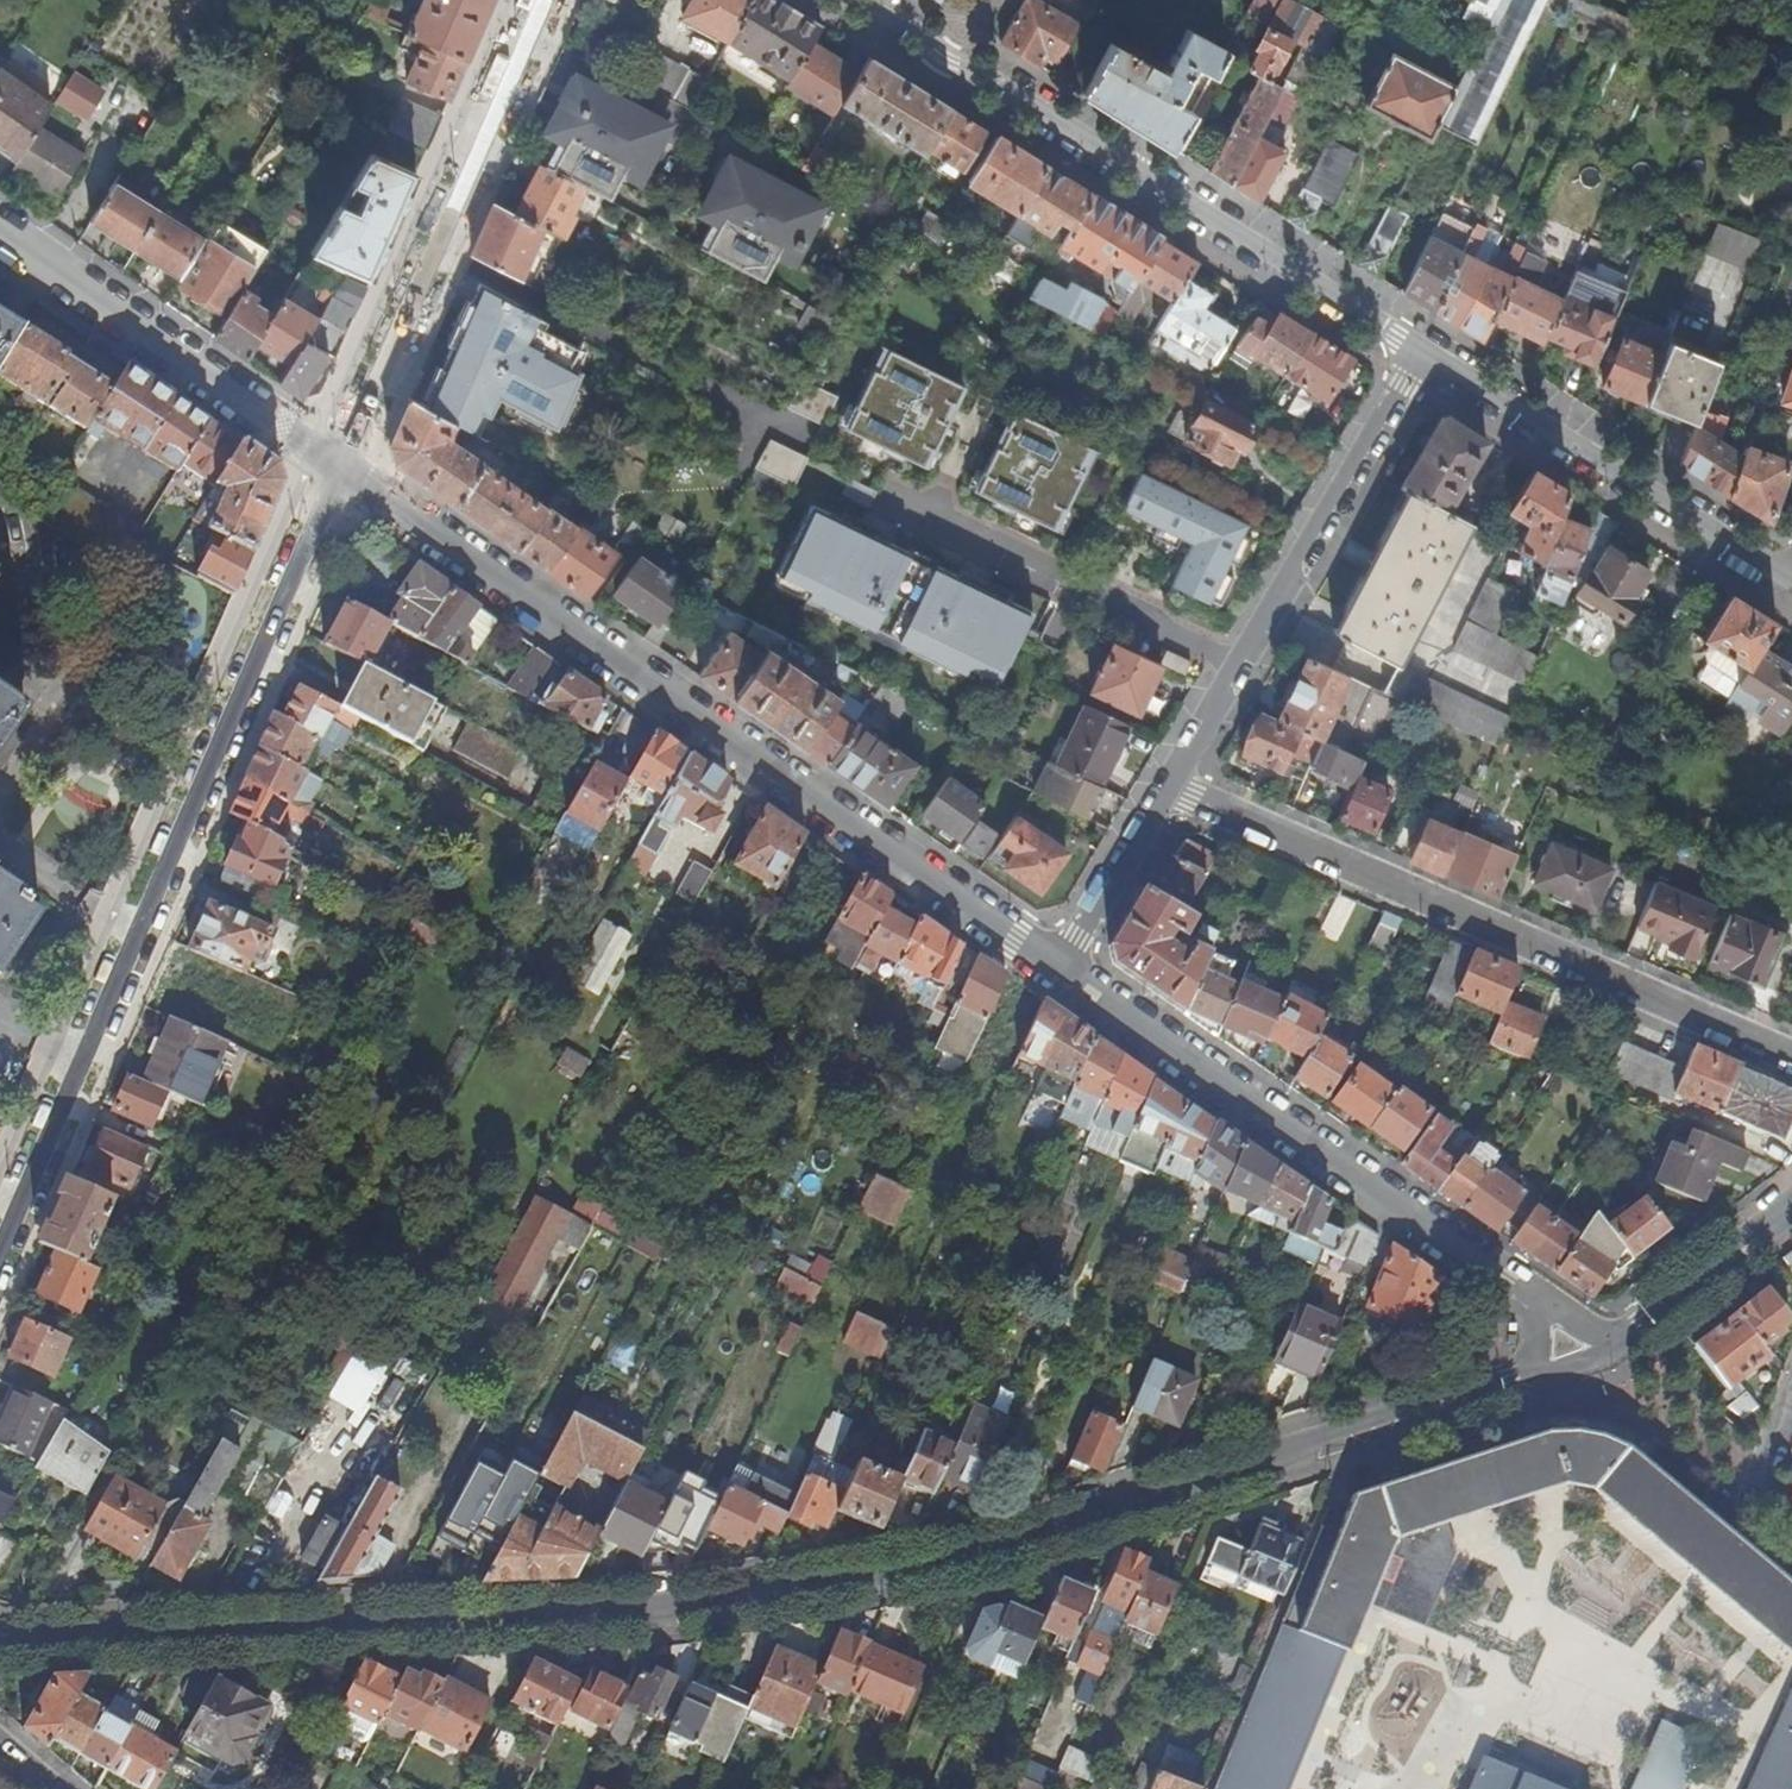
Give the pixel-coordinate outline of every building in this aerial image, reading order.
[(405,34),(466,61),(492,0),(423,0),(416,14),(414,13),(405,34)] [(751,0),(691,0),(683,16),(728,41),(741,18),(751,0)] [(821,28),(777,0),(751,0),(741,18),(728,41),(790,79),(812,43),(821,28)] [(999,41),(1039,66),(1046,54),(1057,60),(1076,25),(1034,0),(1023,0),(999,41)] [(1244,15),(1268,28),(1269,29),(1284,0),(1253,0),(1244,15)] [(1269,29),(1292,40),(1302,45),(1318,14),(1291,0),(1284,0),(1269,29)] [(1476,144),(1545,0),(1469,0),(1463,15),(1485,26),(1456,88),(1391,53),(1364,104),(1429,139),(1436,125),(1476,144)] [(1572,13),(1575,8),(1578,0),(1545,0),(1572,13)] [(1575,8),(1598,19),(1604,7),(1589,0),(1578,0),(1575,8)] [(1286,77),(1296,83),(1339,105),(1348,88),(1315,71),(1339,25),(1318,14),(1302,45),(1303,46),(1286,77)] [(1111,42),(1083,93),(1173,148),(1177,140),(1192,113),(1174,102),(1195,65),(1212,75),(1226,50),(1187,28),(1165,71),(1111,42)] [(1257,76),(1208,170),(1230,184),(1281,86),(1270,80),(1292,40),(1269,29),(1268,28),(1257,49),(1259,50),(1248,71),(1257,76)] [(466,61),(405,34),(399,48),(416,56),(405,81),(449,100),(466,61)] [(834,115),(841,104),(859,73),(812,43),(790,79),(786,86),(834,115)] [(691,109),(706,81),(643,49),(629,77),(691,109)] [(924,155),(927,151),(952,109),(869,57),(859,73),(841,104),(924,155)] [(677,120),(576,65),(544,129),(568,143),(552,169),(584,187),(611,199),(624,173),(647,184),(677,120)] [(54,102),(87,122),(106,91),(74,71),(54,102)] [(25,88),(0,72),(0,127),(25,88)] [(1193,102),(1210,105),(1216,78),(1199,74),(1193,102)] [(1281,86),(1230,184),(1258,201),(1284,150),(1266,140),(1296,83),(1286,77),(1281,86)] [(39,130),(53,107),(25,88),(0,127),(0,136),(25,152),(39,130)] [(428,149),(442,115),(401,97),(387,132),(428,149)] [(961,171),(986,131),(952,109),(927,151),(961,171)] [(18,164),(14,169),(59,197),(83,159),(39,130),(25,152),(18,164)] [(1017,214),(1047,168),(997,137),(968,183),(970,184),(1017,214)] [(1328,139),(1286,219),(1305,230),(1316,211),(1314,210),(1320,199),(1332,205),(1359,156),(1328,139)] [(828,201),(721,145),(686,211),(713,225),(703,245),(759,274),(770,252),(794,265),(828,201)] [(802,169),(819,178),(833,157),(815,146),(802,169)] [(371,280),(416,175),(371,154),(310,254),(371,280)] [(516,214),(543,228),(563,239),(574,217),(568,214),(584,187),(552,169),(542,164),(516,214)] [(1072,229),(1092,197),(1047,168),(1017,214),(1035,225),(1034,227),(1042,231),(1050,236),(1060,222),(1072,229)] [(136,251),(165,203),(176,187),(155,174),(149,183),(143,179),(132,196),(115,184),(92,222),(136,251)] [(1121,306),(1162,240),(1092,197),(1072,229),(1057,253),(1064,257),(1068,250),(1113,278),(1112,282),(1116,298),(1119,299),(1116,303),(1121,306)] [(1367,245),(1357,263),(1376,275),(1408,215),(1406,214),(1411,205),(1397,197),(1392,207),(1389,206),(1368,246),(1367,245)] [(180,280),(209,232),(165,203),(136,251),(180,280)] [(495,203),(472,255),(520,280),(543,228),(516,214),(495,203)] [(300,213),(293,209),(287,219),(294,223),(300,213)] [(944,233),(950,222),(924,209),(910,237),(935,250),(944,233)] [(1030,249),(1042,231),(1034,227),(1035,225),(1017,214),(1006,234),(1030,249)] [(1441,216),(1404,293),(1434,311),(1476,222),(1467,217),(1459,234),(1444,226),(1447,219),(1441,216)] [(1476,222),(1434,311),(1457,326),(1493,251),(1479,244),(1486,227),(1476,222)] [(1717,223),(1705,253),(1753,272),(1761,250),(1764,242),(1717,223)] [(252,278),(265,254),(219,227),(182,288),(228,316),(252,278)] [(935,250),(946,255),(955,238),(944,233),(935,250)] [(1188,279),(1198,262),(1162,240),(1121,306),(1132,313),(1148,288),(1173,302),(1188,279)] [(1493,251),(1457,326),(1482,341),(1493,318),(1524,251),(1526,247),(1516,242),(1508,259),(1493,251)] [(1524,251),(1493,318),(1520,331),(1523,333),(1544,343),(1547,336),(1562,303),(1533,288),(1544,262),(1524,251)] [(256,344),(273,315),(256,305),(266,287),(252,278),(228,316),(215,338),(246,360),(256,344)] [(358,309),(366,290),(340,279),(333,292),(317,319),(303,342),(326,352),(351,306),(358,309)] [(1173,302),(1155,331),(1166,338),(1160,347),(1183,361),(1186,357),(1188,358),(1189,363),(1198,369),(1205,367),(1207,363),(1210,365),(1236,326),(1206,307),(1214,295),(1188,279),(1173,302)] [(485,280),(429,410),(470,432),(482,411),(491,414),(502,395),(560,425),(586,369),(528,342),(544,311),(485,280)] [(1040,280),(1029,298),(1097,333),(1108,313),(1099,308),(1103,301),(1068,284),(1064,292),(1040,280)] [(1570,355),(1595,366),(1615,318),(1565,296),(1562,303),(1547,336),(1574,347),(1570,355)] [(317,319),(283,299),(273,315),(256,344),(289,365),(303,342),(317,319)] [(816,342),(831,319),(810,306),(795,328),(816,342)] [(1270,327),(1278,315),(1262,306),(1255,318),(1270,327)] [(0,312),(0,365),(23,327),(0,312)] [(1254,356),(1285,376),(1313,334),(1279,313),(1278,315),(1270,327),(1255,318),(1237,345),(1254,356)] [(23,327),(0,365),(0,377),(43,403),(43,402),(88,429),(112,388),(64,358),(67,354),(23,327)] [(1514,329),(1511,336),(1519,341),(1523,333),(1520,331),(1514,329)] [(1327,403),(1353,360),(1313,334),(1285,376),(1327,403)] [(1603,386),(1643,402),(1663,355),(1621,338),(1603,386)] [(327,354),(326,352),(303,342),(289,365),(279,383),(301,398),(327,354)] [(937,372),(882,342),(843,422),(923,463),(960,384),(937,372)] [(1663,355),(1643,402),(1696,424),(1700,412),(1719,362),(1669,342),(1663,355)] [(1245,371),(1254,356),(1237,345),(1228,360),(1245,371)] [(210,420),(127,362),(112,388),(88,429),(86,431),(98,438),(105,426),(178,472),(182,466),(210,420)] [(1782,401),(1791,404),(1791,370),(1782,401)] [(470,432),(429,410),(409,399),(390,444),(394,461),(519,549),(548,507),(499,474),(507,463),(485,448),(478,459),(462,448),(466,441),(476,442),(479,437),(470,432)] [(1253,427),(1203,402),(1184,441),(1231,464),(1239,449),(1241,450),(1253,427)] [(1759,404),(1752,424),(1791,437),(1791,415),(1759,404)] [(1089,448),(1011,408),(971,487),(1050,526),(1089,448)] [(1696,424),(1680,465),(1705,480),(1718,443),(1725,423),(1726,421),(1700,412),(1696,424)] [(1445,512),(1486,443),(1447,419),(1440,420),(1400,488),(1406,492),(1445,512)] [(240,442),(210,420),(182,466),(212,487),(214,485),(240,442)] [(1718,443),(1705,480),(1729,495),(1741,457),(1740,456),(1748,435),(1740,432),(1725,423),(1718,443)] [(747,487),(785,505),(808,458),(769,440),(747,487)] [(276,466),(240,442),(214,485),(227,493),(224,501),(218,498),(216,502),(207,496),(193,519),(213,530),(252,551),(281,484),(276,466)] [(1741,457),(1729,495),(1769,520),(1789,461),(1744,446),(1740,456),(1741,457)] [(1142,470),(1123,508),(1191,541),(1169,584),(1208,604),(1249,522),(1142,470)] [(1566,493),(1535,473),(1509,515),(1512,517),(1514,514),(1520,517),(1524,514),(1528,515),(1528,520),(1532,526),(1528,534),(1524,533),(1516,549),(1538,561),(1558,511),(1566,493)] [(58,478),(34,518),(118,569),(143,528),(58,478)] [(580,493),(564,484),(556,496),(572,505),(580,493)] [(1461,521),(1445,512),(1406,492),(1360,579),(1425,611),(1426,611),(1471,526),(1461,521)] [(1027,610),(809,505),(776,573),(993,678),(1027,610)] [(549,506),(548,507),(519,549),(548,569),(578,526),(549,506)] [(1558,511),(1538,561),(1546,565),(1535,592),(1559,603),(1566,587),(1590,531),(1558,511)] [(1618,525),(1598,513),(1590,531),(1566,587),(1577,593),(1576,596),(1572,601),(1572,606),(1592,618),(1596,617),(1600,609),(1622,623),(1635,600),(1631,597),(1648,571),(1605,545),(1618,525)] [(1464,515),(1461,521),(1471,526),(1474,520),(1464,515)] [(619,547),(630,555),(648,530),(636,523),(619,547)] [(578,526),(548,569),(586,596),(617,553),(578,526)] [(233,594),(252,551),(213,530),(205,547),(211,550),(198,575),(233,594)] [(656,620),(644,636),(659,646),(677,614),(667,607),(682,586),(640,557),(615,591),(656,620)] [(419,640),(454,589),(421,566),(401,595),(406,599),(390,624),(419,640)] [(354,588),(332,577),(326,590),(347,601),(354,588)] [(1425,611),(1360,579),(1339,618),(1362,629),(1405,650),(1425,611)] [(1466,622),(1487,580),(1461,629),(1462,630),(1466,622)] [(1515,594),(1487,580),(1466,622),(1493,635),(1515,594)] [(468,666),(474,654),(456,643),(480,608),(454,589),(419,640),(468,666)] [(688,591),(683,601),(701,611),(707,600),(688,591)] [(1759,649),(1775,623),(1729,595),(1701,640),(1747,669),(1759,649)] [(368,667),(390,624),(347,601),(325,644),(365,666),(368,667)] [(474,654),(496,618),(480,608),(456,643),(474,654)] [(1362,629),(1339,618),(1333,630),(1339,633),(1338,637),(1344,640),(1346,637),(1397,665),(1405,650),(1362,629)] [(1466,622),(1462,630),(1533,664),(1537,656),(1493,635),(1466,622)] [(779,634),(757,623),(748,634),(768,648),(779,634)] [(1533,664),(1462,630),(1452,649),(1525,684),(1533,664)] [(730,631),(699,675),(734,699),(764,655),(730,631)] [(1162,667),(1116,644),(1092,694),(1138,716),(1162,667)] [(510,689),(529,699),(533,693),(549,669),(555,660),(538,648),(532,657),(510,689)] [(764,655),(734,699),(805,748),(840,698),(768,648),(764,655)] [(1791,718),(1791,670),(1759,649),(1747,669),(1737,685),(1770,705),(1764,715),(1757,726),(1779,740),(1791,718)] [(1371,687),(1307,657),(1278,719),(1322,739),(1344,750),(1371,687)] [(858,672),(841,663),(834,673),(849,684),(858,672)] [(1509,721),(1397,665),(1382,693),(1481,740),(1496,747),(1498,748),(1503,735),(1509,721)] [(441,706),(368,667),(365,666),(342,707),(361,718),(418,749),(441,706)] [(607,741),(610,736),(600,729),(607,716),(601,712),(609,697),(570,671),(558,689),(553,685),(544,699),(533,693),(529,699),(607,741)] [(840,698),(805,748),(827,764),(858,721),(843,710),(866,676),(858,672),(849,684),(840,698)] [(361,718),(342,707),(300,685),(283,718),(321,738),(332,717),(354,730),(361,718)] [(1754,710),(1764,715),(1770,705),(1737,685),(1725,704),(1741,713),(1742,717),(1746,719),(1750,718),(1754,710)] [(0,694),(0,749),(26,712),(0,694)] [(1101,785),(1129,724),(1086,704),(1057,765),(1075,774),(1101,785)] [(1278,719),(1263,711),(1244,754),(1291,775),(1294,766),(1285,763),(1291,750),(1313,760),(1322,739),(1278,719)] [(1513,712),(1509,721),(1503,735),(1516,739),(1524,719),(1513,712)] [(283,718),(273,713),(259,744),(300,767),(313,744),(319,747),(319,755),(329,760),(336,748),(321,738),(283,718)] [(332,717),(321,738),(336,748),(343,751),(354,730),(332,717)] [(858,721),(827,764),(887,806),(918,764),(858,721)] [(527,752),(471,722),(457,749),(513,779),(527,752)] [(666,798),(691,755),(658,732),(632,779),(666,798)] [(1313,760),(1310,765),(1333,776),(1335,771),(1355,780),(1357,776),(1364,760),(1344,750),(1322,739),(1313,760)] [(1496,747),(1481,740),(1474,757),(1489,764),(1496,747)] [(300,767),(259,744),(244,778),(308,814),(313,804),(310,802),(323,780),(300,767)] [(712,812),(729,782),(691,755),(666,798),(627,867),(646,877),(671,832),(660,826),(663,821),(676,827),(681,818),(711,834),(720,817),(712,812)] [(567,813),(602,833),(628,785),(594,765),(584,782),(567,813)] [(560,825),(567,813),(584,782),(557,768),(534,810),(560,825)] [(1060,804),(1090,819),(1104,787),(1101,785),(1075,774),(1060,804)] [(949,776),(923,812),(962,839),(987,803),(949,776)] [(1355,780),(1339,816),(1372,831),(1390,791),(1357,776),(1355,780)] [(308,814),(244,778),(229,812),(245,821),(249,823),(272,836),(284,814),(302,824),(308,814)] [(52,814),(84,828),(98,796),(65,782),(52,814)] [(775,893),(807,836),(767,808),(736,865),(757,877),(754,882),(775,893)] [(1461,834),(1443,875),(1497,898),(1516,856),(1474,838),(1482,820),(1469,815),(1461,834)] [(1015,817),(990,854),(1042,892),(1068,854),(1015,817)] [(1427,819),(1409,860),(1443,875),(1461,834),(1427,819)] [(1000,834),(981,820),(964,844),(983,857),(1000,834)] [(249,823),(245,821),(237,840),(242,842),(249,823)] [(292,847),(272,836),(249,823),(242,842),(237,840),(226,866),(274,886),(291,848),(292,847)] [(1174,858),(1164,853),(1143,889),(1183,912),(1216,856),(1185,841),(1174,858)] [(1611,869),(1552,842),(1534,883),(1594,909),(1611,869)] [(694,904),(713,872),(694,862),(676,894),(694,904)] [(226,866),(218,885),(254,901),(266,906),(274,886),(226,866)] [(23,888),(0,872),(0,970),(37,916),(26,908),(28,903),(18,896),(23,888)] [(839,956),(856,964),(885,910),(892,896),(862,875),(828,939),(844,947),(839,956)] [(1654,882),(1635,925),(1670,941),(1669,945),(1693,956),(1713,908),(1654,882)] [(1183,912),(1143,889),(1109,946),(1113,965),(1183,1013),(1209,954),(1192,947),(1187,956),(1166,943),(1174,931),(1184,937),(1195,919),(1183,912)] [(210,903),(190,949),(244,972),(251,957),(261,961),(282,913),(266,906),(254,901),(246,918),(210,903)] [(856,964),(887,981),(892,973),(915,928),(885,910),(856,964)] [(1385,913),(1379,924),(1398,932),(1403,921),(1385,913)] [(1729,915),(1708,963),(1760,986),(1782,934),(1750,920),(1748,923),(1729,915)] [(915,928),(892,973),(905,980),(911,969),(929,979),(931,974),(946,982),(963,946),(921,917),(915,928)] [(631,937),(604,921),(571,979),(598,994),(631,937)] [(1219,933),(1204,924),(1198,933),(1214,943),(1219,933)] [(1398,932),(1379,924),(1366,951),(1384,960),(1398,932)] [(1450,1010),(1456,996),(1475,952),(1454,943),(1429,1001),(1450,1010)] [(946,982),(962,990),(978,957),(963,946),(946,982)] [(1456,996),(1500,1014),(1504,1004),(1518,971),(1475,952),(1456,996)] [(1209,954),(1183,1013),(1217,1036),(1221,1026),(1239,986),(1224,980),(1232,963),(1209,954)] [(949,1018),(934,1051),(967,1067),(1007,977),(978,957),(962,990),(949,1018)] [(923,990),(929,979),(911,969),(905,980),(923,990)] [(1285,1002),(1240,984),(1239,986),(1221,1026),(1246,1037),(1250,1029),(1267,1037),(1285,1002)] [(1328,1020),(1288,997),(1285,1002),(1267,1037),(1266,1039),(1305,1060),(1321,1031),(1328,1020)] [(1094,1037),(1042,1001),(1018,1054),(1056,1072),(1075,1082),(1094,1037)] [(1500,1014),(1487,1043),(1525,1059),(1542,1020),(1504,1004),(1500,1014)] [(226,1041),(173,1018),(146,1081),(167,1091),(198,1104),(226,1041)] [(1459,1031),(1444,1025),(1437,1034),(1452,1041),(1459,1031)] [(1246,1037),(1262,1045),(1266,1039),(1267,1037),(1250,1029),(1246,1037)] [(1305,1060),(1295,1078),(1327,1099),(1356,1053),(1321,1031),(1305,1060)] [(1123,1057),(1094,1037),(1075,1082),(1073,1085),(1090,1093),(1080,1118),(1094,1124),(1099,1113),(1123,1057)] [(1791,1119),(1791,1090),(1694,1048),(1684,1069),(1623,1043),(1609,1074),(1672,1101),(1674,1095),(1782,1142),(1791,1119)] [(558,1064),(579,1077),(589,1062),(567,1048),(558,1064)] [(1154,1079),(1123,1057),(1099,1113),(1094,1124),(1128,1139),(1154,1079)] [(1334,1103),(1371,1129),(1395,1094),(1358,1067),(1334,1103)] [(1075,1082),(1056,1072),(1053,1080),(1052,1092),(1067,1100),(1073,1085),(1075,1082)] [(146,1081),(129,1074),(114,1110),(152,1126),(167,1091),(146,1081)] [(1184,1101),(1154,1079),(1128,1139),(1119,1161),(1153,1176),(1157,1167),(1184,1101)] [(1395,1094),(1371,1129),(1401,1150),(1430,1111),(1399,1089),(1395,1094)] [(1216,1123),(1184,1101),(1157,1167),(1191,1181),(1192,1178),(1216,1123)] [(10,1107),(0,1103),(0,1128),(0,1129),(10,1107)] [(1436,1117),(1401,1164),(1439,1191),(1456,1166),(1456,1165),(1445,1158),(1449,1153),(1439,1146),(1451,1128),(1436,1117)] [(1244,1142),(1216,1123),(1192,1178),(1201,1182),(1204,1177),(1224,1191),(1244,1142)] [(147,1147),(105,1129),(88,1170),(130,1188),(147,1147)] [(1739,1171),(1747,1153),(1695,1131),(1688,1149),(1673,1143),(1657,1183),(1701,1201),(1718,1162),(1739,1171)] [(1277,1165),(1244,1142),(1224,1191),(1259,1206),(1277,1165)] [(1456,1166),(1439,1191),(1463,1208),(1489,1171),(1488,1170),(1497,1157),(1478,1144),(1467,1160),(1462,1156),(1456,1165),(1456,1166)] [(1309,1187),(1277,1165),(1259,1206),(1258,1208),(1279,1217),(1274,1227),(1289,1233),(1309,1187)] [(1489,1171),(1463,1208),(1497,1231),(1504,1221),(1518,1231),(1536,1206),(1522,1196),(1523,1194),(1489,1171)] [(876,1174),(860,1207),(871,1212),(878,1197),(903,1209),(911,1190),(876,1174)] [(71,1179),(42,1245),(56,1251),(83,1262),(112,1197),(71,1179)] [(636,1195),(616,1184),(601,1212),(621,1223),(636,1195)] [(1289,1233),(1322,1248),(1348,1259),(1366,1266),(1379,1236),(1350,1216),(1343,1234),(1321,1223),(1330,1202),(1309,1187),(1289,1233)] [(486,1293),(518,1311),(529,1291),(559,1237),(580,1249),(593,1225),(540,1195),(486,1293)] [(878,1197),(871,1212),(896,1224),(903,1209),(878,1197)] [(1609,1230),(1630,1257),(1668,1228),(1646,1198),(1607,1227),(1609,1230)] [(1518,1231),(1511,1241),(1528,1253),(1554,1219),(1536,1206),(1518,1231)] [(1279,1217),(1258,1208),(1247,1215),(1274,1227),(1279,1217)] [(1579,1237),(1555,1271),(1591,1296),(1611,1268),(1617,1272),(1633,1260),(1630,1257),(1609,1230),(1587,1250),(1582,1247),(1590,1237),(1594,1238),(1606,1225),(1596,1212),(1579,1237)] [(1554,1219),(1528,1253),(1555,1271),(1579,1237),(1554,1219)] [(1289,1233),(1282,1249),(1315,1264),(1322,1248),(1289,1233)] [(1195,1258),(1164,1245),(1155,1267),(1186,1280),(1187,1279),(1188,1276),(1194,1260),(1195,1258)] [(1443,1281),(1393,1246),(1368,1306),(1423,1330),(1443,1281)] [(83,1262),(56,1251),(38,1294),(63,1305),(60,1312),(75,1319),(97,1269),(83,1262)] [(1784,1259),(1791,1270),(1791,1253),(1784,1259)] [(751,1269),(762,1275),(769,1263),(757,1256),(751,1269)] [(1366,1266),(1348,1259),(1342,1272),(1360,1280),(1366,1266)] [(1206,1265),(1194,1260),(1188,1276),(1193,1277),(1200,1280),(1206,1265)] [(786,1267),(777,1284),(814,1304),(822,1287),(786,1267)] [(1186,1280),(1155,1267),(1150,1277),(1182,1290),(1186,1280)] [(1186,1295),(1192,1281),(1187,1279),(1186,1280),(1182,1290),(1181,1293),(1186,1295)] [(1443,1281),(1423,1330),(1407,1369),(1439,1359),(1466,1297),(1443,1281)] [(992,1309),(1000,1292),(987,1285),(979,1303),(992,1309)] [(518,1311),(539,1324),(550,1304),(529,1291),(518,1311)] [(1768,1291),(1738,1314),(1764,1348),(1784,1333),(1781,1328),(1790,1320),(1768,1291)] [(1342,1325),(1297,1306),(1275,1360),(1320,1379),(1342,1325)] [(852,1323),(844,1340),(882,1357),(895,1329),(857,1312),(852,1323)] [(1764,1348),(1738,1314),(1696,1347),(1728,1388),(1770,1356),(1764,1348)] [(328,1341),(352,1355),(364,1334),(340,1320),(328,1341)] [(68,1342),(25,1322),(8,1357),(51,1377),(68,1342)] [(777,1352),(789,1358),(802,1329),(790,1324),(777,1352)] [(414,1362),(432,1373),(444,1352),(425,1341),(414,1362)] [(1197,1381),(1152,1362),(1133,1407),(1179,1426),(1197,1381)] [(0,1420),(0,1445),(24,1455),(48,1401),(15,1386),(0,1420)] [(1727,1407),(1742,1419),(1757,1407),(1746,1392),(1737,1399),(1727,1407)] [(581,1398),(572,1414),(643,1449),(651,1434),(581,1398)] [(1006,1422),(971,1408),(955,1445),(943,1474),(955,1479),(953,1485),(975,1494),(1006,1422)] [(1073,1460),(1105,1473),(1125,1427),(1092,1413),(1073,1460)] [(572,1414),(540,1474),(567,1487),(584,1455),(628,1479),(643,1449),(572,1414)] [(835,1462),(853,1422),(837,1415),(834,1423),(830,1422),(816,1454),(835,1462)] [(156,1554),(151,1563),(180,1580),(212,1522),(204,1518),(208,1511),(220,1487),(242,1499),(242,1500),(264,1512),(283,1478),(268,1470),(286,1436),(252,1417),(246,1428),(227,1418),(214,1440),(220,1442),(185,1503),(156,1554)] [(84,1494),(86,1496),(111,1451),(108,1450),(107,1452),(61,1427),(64,1420),(62,1419),(37,1461),(34,1467),(36,1468),(38,1466),(66,1480),(64,1483),(67,1485),(70,1480),(86,1489),(84,1494)] [(903,1480),(934,1495),(943,1474),(955,1445),(923,1431),(903,1480)] [(1650,1466),(1631,1450),(1602,1436),(1575,1431),(1546,1432),(1353,1495),(1338,1533),(1321,1526),(1303,1571),(1214,1788),(1287,1788),(1344,1651),(1347,1652),(1366,1605),(1422,1628),(1454,1552),(1446,1521),(1532,1494),(1564,1484),(1593,1487),(1629,1517),(1650,1466)] [(816,1454),(806,1475),(845,1493),(855,1472),(835,1462),(816,1454)] [(465,1546),(506,1469),(479,1455),(428,1550),(446,1559),(455,1541),(465,1546)] [(540,1474),(510,1460),(506,1469),(465,1546),(481,1555),(491,1538),(502,1544),(540,1474)] [(837,1511),(881,1530),(903,1480),(860,1460),(855,1472),(845,1493),(837,1511)] [(748,1535),(750,1536),(774,1483),(738,1466),(712,1520),(708,1529),(742,1545),(748,1535)] [(1650,1466),(1629,1517),(1791,1653),(1791,1584),(1650,1466)] [(323,1569),(310,1590),(334,1589),(333,1579),(377,1576),(393,1546),(375,1537),(400,1491),(384,1482),(387,1477),(377,1472),(344,1531),(323,1569)] [(502,1544),(481,1582),(516,1581),(555,1509),(567,1487),(540,1474),(502,1544)] [(943,1474),(941,1479),(953,1485),(955,1479),(943,1474)] [(806,1475),(798,1494),(788,1516),(812,1527),(815,1521),(830,1528),(837,1511),(845,1493),(806,1475)] [(167,1504),(166,1506),(114,1477),(86,1527),(137,1556),(142,1546),(156,1554),(185,1503),(177,1498),(167,1504)] [(600,1532),(599,1533),(643,1554),(668,1504),(625,1483),(600,1532)] [(774,1483),(750,1536),(756,1539),(764,1521),(780,1485),(774,1483)] [(764,1521),(782,1529),(788,1516),(798,1494),(780,1485),(764,1521)] [(13,1503),(0,1497),(0,1525),(13,1503)] [(666,1533),(699,1549),(708,1529),(712,1520),(679,1505),(666,1533)] [(555,1509),(516,1581),(576,1578),(599,1533),(600,1532),(555,1509)] [(204,1518),(212,1522),(216,1515),(208,1511),(204,1518)] [(1263,1518),(1260,1526),(1272,1531),(1275,1523),(1263,1518)] [(303,1558),(323,1569),(344,1531),(324,1520),(303,1558)] [(1284,1595),(1305,1544),(1260,1526),(1249,1551),(1239,1576),(1284,1595)] [(15,1544),(0,1536),(0,1571),(15,1544)] [(1205,1562),(1239,1576),(1249,1551),(1215,1537),(1205,1562)] [(1087,1642),(1077,1664),(1090,1670),(1077,1699),(1089,1704),(1124,1622),(1145,1574),(1150,1561),(1125,1550),(1108,1591),(1103,1603),(1087,1642)] [(1124,1622),(1157,1636),(1175,1595),(1178,1589),(1145,1574),(1124,1622)] [(1095,1595),(1060,1580),(1043,1621),(1040,1627),(1075,1642),(1077,1638),(1094,1598),(1095,1595)] [(1099,1587),(1095,1595),(1094,1598),(1103,1603),(1108,1591),(1099,1587)] [(1040,1627),(1043,1621),(1007,1606),(1003,1615),(982,1606),(965,1645),(969,1653),(1000,1666),(1004,1657),(1024,1665),(1040,1627)] [(817,1682),(847,1696),(851,1688),(869,1646),(838,1632),(822,1669),(817,1682)] [(1075,1642),(1067,1660),(1077,1664),(1087,1642),(1077,1638),(1075,1642)] [(904,1660),(869,1646),(851,1688),(885,1703),(902,1665),(904,1660)] [(744,1719),(792,1740),(817,1682),(822,1669),(776,1649),(752,1703),(744,1719)] [(1000,1666),(1020,1675),(1021,1672),(1024,1665),(1004,1657),(1000,1666)] [(580,1682),(534,1659),(512,1702),(557,1726),(580,1682)] [(921,1668),(904,1660),(902,1665),(885,1703),(902,1711),(921,1668)] [(403,1680),(365,1661),(343,1706),(380,1725),(385,1714),(403,1680)] [(226,1665),(198,1667),(182,1700),(201,1711),(219,1679),(226,1665)] [(642,1668),(640,1674),(651,1679),(654,1673),(642,1668)] [(651,1679),(640,1674),(627,1700),(639,1705),(637,1710),(642,1713),(656,1719),(675,1678),(656,1669),(654,1673),(651,1679)] [(408,1670),(403,1680),(385,1714),(419,1732),(421,1728),(444,1684),(425,1674),(422,1678),(408,1670)] [(91,1672),(54,1674),(23,1728),(47,1748),(54,1738),(79,1693),(91,1672)] [(609,1729),(628,1690),(591,1672),(573,1712),(609,1729)] [(446,1678),(444,1684),(421,1728),(466,1752),(492,1702),(446,1678)] [(219,1679),(201,1711),(189,1734),(205,1743),(204,1746),(234,1763),(244,1761),(257,1738),(255,1736),(263,1722),(271,1718),(273,1713),(274,1707),(271,1701),(267,1699),(261,1698),(259,1696),(261,1692),(245,1683),(241,1690),(219,1679)] [(116,1699),(113,1697),(81,1754),(109,1770),(140,1711),(147,1699),(123,1686),(116,1699)] [(690,1686),(668,1734),(726,1761),(744,1719),(752,1703),(726,1692),(722,1701),(690,1686)] [(91,1699),(79,1693),(54,1738),(81,1754),(113,1697),(97,1689),(91,1699)] [(1749,1788),(1791,1788),(1791,1691),(1749,1788)] [(627,1700),(609,1739),(627,1747),(642,1713),(637,1710),(639,1705),(627,1700)] [(109,1770),(142,1788),(158,1788),(179,1752),(152,1736),(159,1721),(140,1711),(109,1770)] [(1631,1788),(1682,1788),(1702,1741),(1657,1723),(1631,1788)] [(487,1752),(506,1761),(518,1738),(499,1729),(487,1752)] [(524,1762),(537,1768),(553,1736),(541,1729),(524,1762)] [(1061,1770),(1079,1777),(1094,1784),(1100,1770),(1104,1760),(1071,1746),(1061,1770)] [(1060,1773),(1025,1759),(1018,1775),(1053,1788),(1060,1773)] [(1486,1759),(1473,1788),(1557,1788),(1486,1759)] [(714,1788),(733,1788),(739,1776),(722,1769),(714,1788)] [(1053,1788),(1074,1788),(1079,1777),(1061,1770),(1060,1773),(1053,1788)] [(340,1771),(331,1788),(347,1788),(353,1778),(340,1771)] [(1159,1771),(1151,1788),(1202,1788),(1159,1771)] [(1012,1788),(1053,1788),(1018,1775),(1012,1788)]
